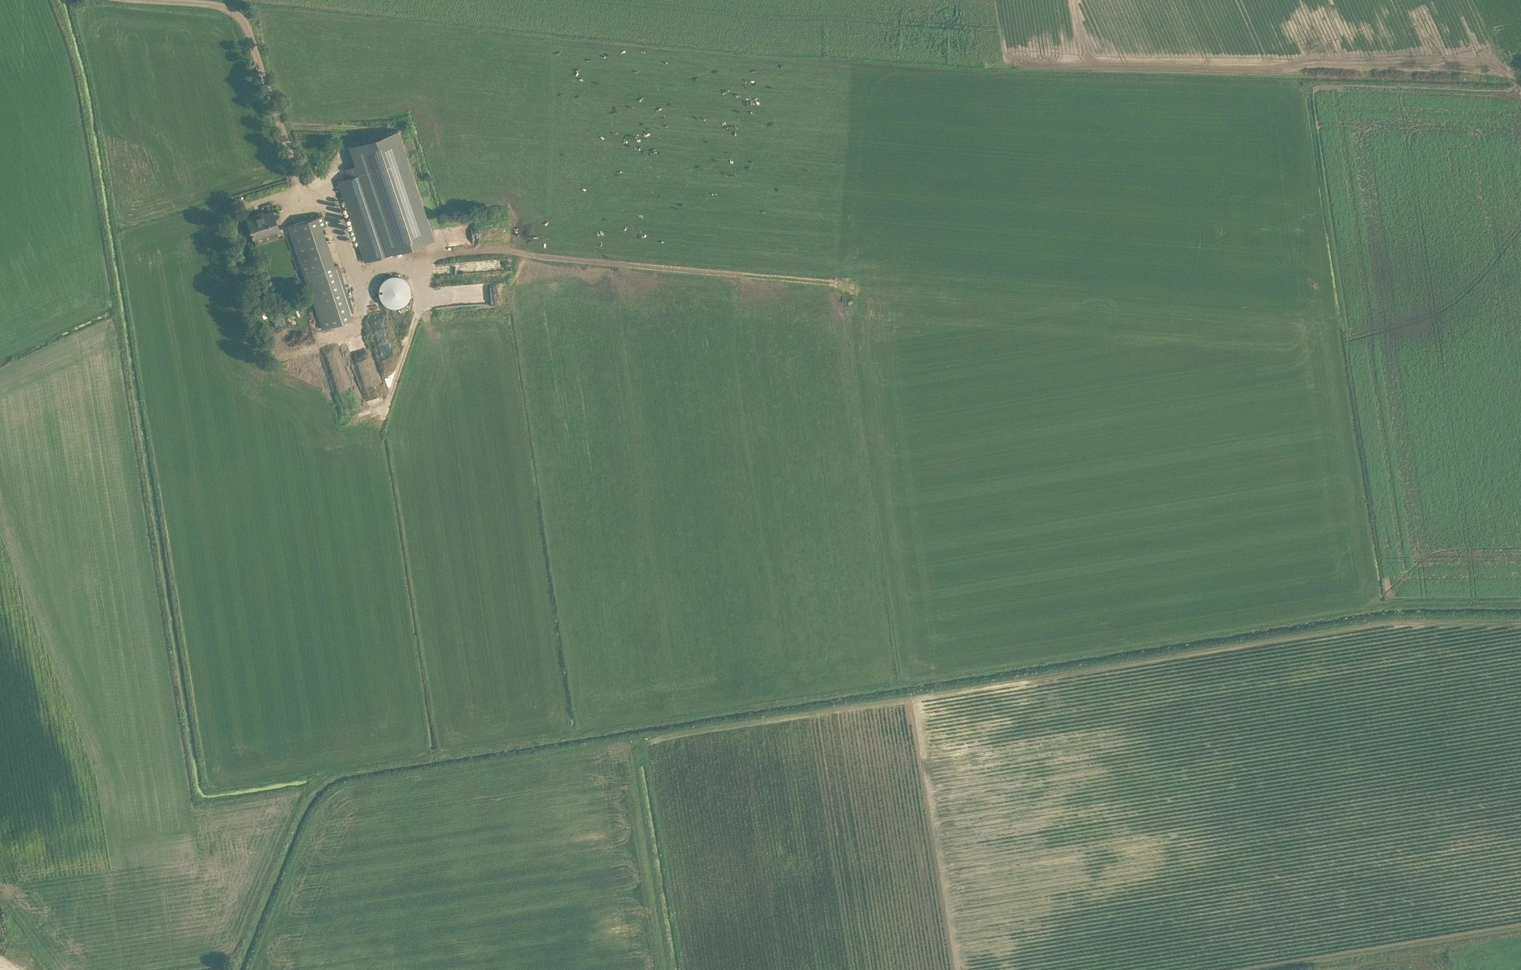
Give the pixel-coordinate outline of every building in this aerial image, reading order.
[(345,168),(348,177),(338,181),(341,190),(365,262),(396,251),(434,238),(433,238),(431,230),(396,130),(348,146),(354,164),(354,165),(345,168)] [(273,210),(247,219),(253,237),(279,229),(273,210)] [(287,226),(291,236),(291,237),(322,227),(327,225),(323,214),(287,226)] [(491,239),(491,234),(495,233),(495,226),(467,227),(467,240),(491,239)] [(353,318),(335,265),(304,275),(322,329),(353,318)] [(400,272),(376,283),(388,306),(411,295),(400,272)]
